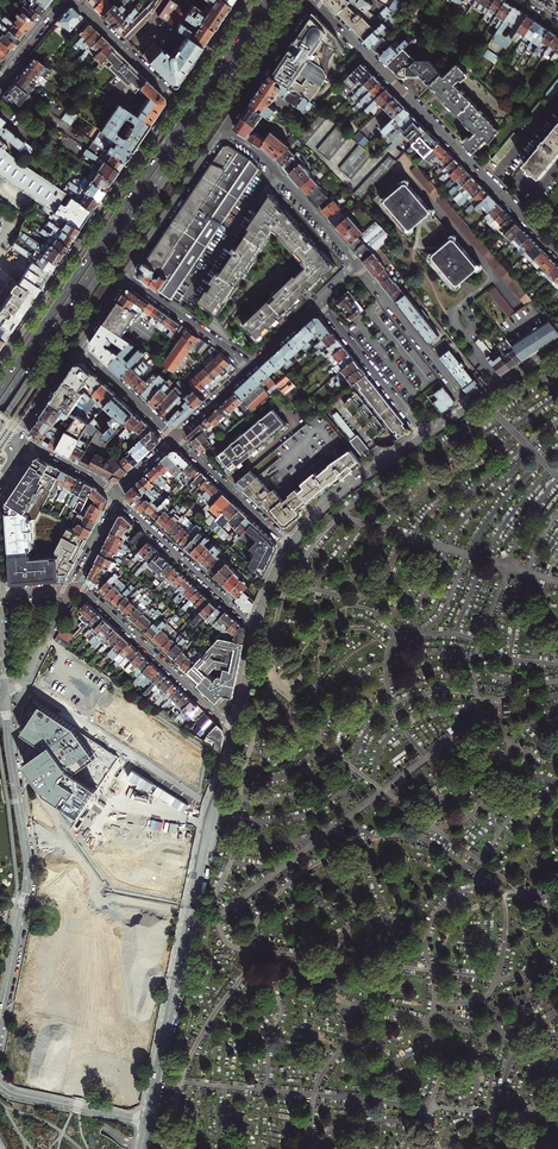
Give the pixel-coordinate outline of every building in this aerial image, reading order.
[(43,6),(36,0),(22,0),(24,2),(38,13),(40,14),(42,11),(44,10),(42,8),(43,8),(42,7),(43,6)] [(111,4),(115,0),(114,0),(99,0),(93,7),(97,10),(101,14),(111,4)] [(127,14),(124,11),(133,1),(134,0),(119,0),(123,4),(118,9),(117,8),(114,8),(111,4),(101,14),(108,21),(114,27),(127,14)] [(128,41),(146,22),(145,21),(149,18),(149,17),(152,14),(152,13),(161,0),(153,0),(133,20),(120,33),(128,41)] [(171,0),(169,0),(158,16),(187,36),(202,45),(204,41),(207,37),(210,33),(213,28),(187,11),(171,0)] [(213,28),(221,16),(229,4),(224,0),(213,0),(211,2),(210,2),(208,2),(207,5),(208,6),(206,9),(204,8),(203,10),(203,11),(205,12),(203,15),(197,10),(198,8),(192,4),(187,11),(213,28)] [(340,14),(353,0),(352,0),(326,0),(340,14)] [(368,11),(353,0),(340,14),(354,28),(366,40),(384,22),(385,22),(377,16),(368,11)] [(353,0),(368,11),(373,4),(368,0),(352,0),(353,0)] [(395,12),(400,7),(403,5),(398,0),(394,0),(389,8),(395,12)] [(476,0),(453,0),(459,4),(461,3),(467,8),(465,12),(467,13),(471,7),(476,0)] [(496,0),(476,0),(471,7),(473,8),(475,5),(485,12),(483,15),(485,16),(496,0)] [(507,1),(505,0),(496,0),(485,16),(482,20),(489,25),(487,27),(489,28),(492,24),(507,1)] [(500,29),(515,7),(510,4),(507,1),(492,24),(500,29)] [(36,16),(38,13),(24,2),(19,9),(21,10),(33,20),(36,16)] [(117,30),(120,33),(133,20),(130,17),(142,5),(138,2),(127,14),(114,27),(117,30)] [(473,8),(483,15),(485,12),(475,5),(473,8)] [(385,22),(386,21),(395,12),(389,8),(386,6),(377,16),(385,22)] [(77,35),(78,33),(88,23),(78,13),(72,7),(68,7),(57,21),(69,30),(70,29),(77,35)] [(521,11),(515,7),(500,29),(493,39),(507,48),(513,39),(528,16),(521,11)] [(28,26),(33,20),(21,10),(19,14),(16,12),(15,14),(17,16),(12,22),(24,31),(28,26)] [(21,35),(24,31),(12,22),(1,13),(0,14),(2,16),(1,16),(3,18),(1,19),(6,23),(4,26),(19,38),(21,35)] [(278,66),(271,75),(297,93),(310,102),(324,81),(325,82),(326,80),(325,79),(326,78),(322,71),(321,68),(318,60),(317,57),(316,56),(315,57),(313,55),(323,40),(345,55),(343,49),(341,44),(338,40),(335,35),(316,15),(312,15),(294,42),(295,43),(291,50),(289,49),(278,66)] [(520,44),(523,39),(536,21),(532,18),(528,16),(513,39),(520,44)] [(183,17),(179,23),(190,30),(193,32),(197,26),(194,24),(183,17)] [(529,46),(543,25),(539,23),(536,21),(523,39),(527,42),(525,44),(529,46)] [(372,48),(383,37),(387,34),(384,30),(387,27),(388,26),(384,22),(366,40),(369,44),(372,48)] [(19,38),(4,26),(0,23),(0,27),(1,28),(0,29),(0,31),(3,34),(14,43),(17,40),(19,38)] [(77,48),(79,45),(95,29),(91,26),(88,23),(78,33),(81,36),(73,44),(72,45),(73,47),(75,46),(77,48)] [(534,54),(550,30),(546,28),(543,25),(529,46),(526,50),(534,55),(534,54)] [(83,47),(86,50),(101,35),(98,32),(95,29),(79,45),(80,47),(82,46),(83,47)] [(543,49),(547,51),(557,35),(554,33),(550,30),(534,54),(538,57),(543,49)] [(78,33),(77,35),(71,41),(73,44),(81,36),(78,33)] [(14,43),(3,34),(0,37),(0,40),(10,48),(12,46),(14,43)] [(88,52),(93,56),(107,41),(103,37),(101,35),(86,50),(77,60),(80,63),(88,55),(88,53),(87,53),(88,52)] [(143,41),(141,43),(145,46),(148,42),(151,45),(153,42),(144,35),(140,40),(143,41)] [(552,57),(557,49),(557,36),(557,35),(547,51),(546,53),(552,57)] [(159,47),(147,59),(171,83),(173,84),(175,83),(177,83),(187,68),(202,45),(187,36),(178,49),(177,49),(176,49),(172,54),(170,54),(169,54),(164,49),(163,49),(162,50),(159,47)] [(372,48),(377,52),(388,42),(383,37),(372,48)] [(388,64),(404,48),(410,43),(407,39),(401,44),(398,41),(395,41),(380,55),(384,59),(388,64)] [(10,48),(0,40),(0,56),(2,58),(6,53),(10,48)] [(109,43),(107,41),(93,56),(97,60),(100,63),(113,47),(109,43)] [(144,57),(147,59),(159,47),(154,42),(142,55),(144,57)] [(86,79),(85,80),(118,102),(122,105),(131,96),(139,86),(145,78),(128,62),(113,47),(100,63),(86,79)] [(422,76),(431,85),(442,74),(437,68),(430,60),(416,61),(404,48),(388,64),(404,80),(415,81),(415,76),(419,76),(422,76)] [(486,49),(482,55),(495,64),(500,58),(486,49)] [(552,59),(552,57),(546,53),(539,62),(541,63),(544,59),(549,62),(552,59)] [(28,64),(45,78),(50,71),(33,57),(30,61),(28,64)] [(77,60),(71,66),(77,71),(83,66),(80,63),(77,60)] [(86,79),(100,63),(97,60),(83,76),(86,79)] [(445,100),(458,87),(459,85),(455,81),(460,76),(462,78),(467,73),(469,72),(472,70),(468,66),(465,70),(458,63),(444,77),(442,74),(431,85),(434,89),(435,88),(436,89),(438,91),(437,91),(439,93),(445,100)] [(22,71),(36,83),(39,85),(45,78),(28,64),(25,68),(22,71)] [(349,100),(351,98),(374,76),(369,70),(363,64),(356,70),(345,81),(341,85),(343,86),(342,87),(341,89),(343,90),(341,92),(349,100)] [(71,66),(59,78),(75,92),(85,80),(86,79),(83,76),(77,71),(71,66)] [(16,78),(30,90),(32,87),(36,83),(22,71),(20,74),(18,76),(17,75),(15,78),(16,78)] [(252,104),(265,113),(271,117),(278,109),(271,104),(272,103),(273,103),(276,99),(276,97),(280,91),(281,92),(281,94),(284,96),(287,92),(294,96),(297,93),(271,75),(269,78),(261,91),(252,104)] [(362,93),(366,96),(381,82),(378,79),(374,76),(351,98),(353,101),(362,93)] [(30,90),(16,78),(15,80),(13,82),(21,88),(27,93),(30,90)] [(139,86),(149,96),(154,100),(164,97),(153,86),(145,78),(139,86)] [(548,103),(557,91),(557,79),(542,98),(548,103)] [(21,88),(13,82),(7,90),(3,94),(11,101),(13,99),(21,106),(30,95),(27,93),(21,88)] [(369,99),(373,103),(388,89),(384,86),(381,82),(366,96),(352,109),(354,111),(358,107),(359,108),(366,102),(369,99)] [(458,87),(445,100),(446,101),(445,102),(449,105),(453,109),(455,110),(459,115),(473,101),(468,95),(467,96),(458,87)] [(379,102),(384,108),(385,108),(396,98),(393,94),(392,93),(388,89),(373,103),(370,106),(365,110),(367,113),(372,108),(379,102)] [(287,92),(284,96),(286,98),(284,100),(299,111),(302,110),(302,109),(303,109),(304,108),(305,108),(306,107),(306,106),(306,105),(306,104),(305,103),(306,103),(309,105),(310,102),(297,93),(294,96),(287,92)] [(7,105),(11,101),(3,94),(0,98),(0,99),(7,105)] [(122,105),(131,111),(138,100),(131,96),(122,105)] [(154,100),(149,96),(136,115),(149,123),(155,115),(165,101),(164,97),(154,100)] [(385,108),(395,118),(406,108),(400,103),(396,98),(385,108)] [(462,141),(473,153),(480,147),(481,148),(483,146),(488,140),(490,142),(501,129),(498,126),(497,127),(495,124),(496,124),(487,115),(486,116),(477,107),(478,106),(473,101),(459,115),(465,120),(464,121),(467,125),(471,129),(472,128),(476,132),(474,134),(471,137),(469,135),(462,141)] [(529,113),(535,119),(545,107),(539,101),(529,113)] [(122,105),(118,102),(100,130),(102,131),(131,151),(138,141),(149,123),(136,115),(131,111),(122,105)] [(379,102),(372,108),(373,110),(377,106),(381,111),(384,108),(379,102)] [(244,116),(257,125),(265,113),(252,104),(248,110),(244,116)] [(400,124),(411,114),(409,111),(406,108),(395,118),(382,130),(393,143),(404,132),(406,130),(400,124)] [(71,110),(68,115),(74,119),(77,114),(71,110)] [(322,111),(319,114),(325,119),(328,116),(322,111)] [(325,119),(319,114),(316,118),(322,123),(325,119)] [(411,114),(400,124),(406,130),(417,120),(414,117),(411,114)] [(25,152),(26,152),(29,154),(33,148),(24,141),(24,142),(2,124),(5,119),(0,115),(0,132),(25,152)] [(64,122),(70,126),(74,119),(68,115),(64,122)] [(240,121),(235,128),(263,147),(267,140),(256,133),(260,127),(257,125),(244,116),(240,121)] [(314,120),(313,122),(319,127),(322,123),(316,118),(314,120)] [(408,136),(415,143),(427,130),(423,126),(422,125),(420,122),(417,120),(406,130),(404,132),(407,135),(408,136)] [(310,125),(316,130),(319,127),(313,122),(310,125)] [(337,124),(334,128),(340,134),(343,130),(337,124)] [(539,177),(557,154),(557,124),(550,134),(547,132),(545,134),(543,136),(546,138),(524,164),(539,177)] [(271,134),(267,140),(263,147),(264,147),(270,153),(277,158),(298,139),(293,134),(284,141),(273,132),(275,128),(272,125),(267,132),(271,134)] [(313,133),(316,130),(310,125),(308,129),(313,133)] [(340,134),(334,128),(331,132),(337,137),(340,134)] [(308,129),(305,132),(311,137),(313,133),(308,129)] [(343,130),(340,134),(347,139),(350,135),(345,131),(344,130),(343,130)] [(417,152),(424,159),(440,143),(434,137),(427,130),(415,143),(405,152),(410,158),(417,152)] [(94,142),(124,162),(126,158),(131,151),(102,131),(94,142)] [(359,144),(364,147),(370,142),(360,131),(352,138),(359,144)] [(305,132),(302,136),(308,140),(309,139),(311,137),(305,132)] [(337,137),(331,132),(328,136),(334,141),(337,137)] [(514,132),(492,158),(498,163),(520,137),(514,132)] [(347,139),(340,134),(337,137),(344,143),(347,139)] [(328,136),(325,139),(331,145),(334,141),(328,136)] [(337,137),(334,141),(340,146),(344,143),(337,137)] [(298,139),(277,158),(280,161),(283,165),(298,152),(299,152),(296,148),(302,143),(298,139)] [(331,145),(325,139),(322,143),(328,148),(331,145)] [(334,141),(331,145),(338,150),(340,146),(334,141)] [(89,150),(118,170),(121,166),(124,162),(94,142),(89,150)] [(322,143),(319,147),(325,152),(328,148),(322,143)] [(430,159),(436,165),(449,153),(444,148),(440,143),(424,159),(426,162),(428,160),(429,161),(430,159)] [(163,284),(159,290),(171,299),(173,296),(180,301),(182,298),(184,295),(177,291),(261,171),(250,160),(229,144),(224,146),(183,207),(153,251),(145,262),(165,276),(165,275),(169,278),(164,285),(163,284)] [(364,147),(359,144),(356,147),(363,153),(366,149),(365,149),(364,147)] [(331,145),(328,148),(335,153),(338,150),(331,145)] [(18,161),(5,150),(0,147),(0,175),(3,178),(8,181),(37,200),(45,206),(79,228),(83,223),(91,210),(74,198),(18,161)] [(325,152),(319,147),(316,150),(323,155),(325,152)] [(356,147),(353,151),(360,156),(363,153),(356,147)] [(328,148),(325,152),(332,157),(335,153),(328,148)] [(94,168),(112,180),(115,175),(118,170),(89,150),(86,149),(84,153),(92,158),(93,158),(95,159),(91,166),(94,168)] [(372,154),(366,149),(363,153),(369,158),(372,154)] [(360,156),(353,151),(350,155),(357,160),(360,156)] [(298,152),(283,165),(286,169),(290,173),(305,159),(298,152)] [(332,157),(325,152),(323,155),(329,160),(332,157)] [(363,153),(360,156),(366,161),(369,158),(363,153)] [(439,174),(442,172),(455,159),(452,156),(449,153),(436,165),(432,169),(436,173),(432,177),(434,179),(439,174)] [(357,160),(350,155),(347,158),(354,163),(357,160)] [(382,162),(385,166),(392,158),(389,155),(382,162)] [(366,161),(360,156),(357,160),(363,165),(366,161)] [(482,162),(486,166),(491,161),(487,157),(482,162)] [(354,163),(347,158),(344,162),(351,167),(354,163)] [(389,169),(395,161),(392,158),(385,166),(389,169)] [(302,187),(312,177),(317,173),(314,168),(316,166),(311,161),(308,162),(305,159),(290,173),(296,180),(302,187)] [(440,185),(448,177),(461,165),(458,162),(455,159),(442,172),(444,174),(441,176),(439,178),(441,180),(438,183),(440,185)] [(357,160),(354,163),(360,169),(363,165),(357,160)] [(351,167),(344,162),(341,165),(348,170),(351,167)] [(385,166),(382,162),(379,166),(386,172),(389,169),(385,166)] [(360,169),(354,163),(351,167),(357,172),(360,169)] [(348,170),(341,165),(339,168),(345,174),(348,170)] [(410,171),(416,178),(422,173),(419,168),(416,165),(410,171)] [(450,186),(457,180),(467,171),(464,168),(461,165),(448,177),(450,180),(442,187),(445,190),(450,186)] [(386,172),(379,166),(376,169),(383,175),(386,172)] [(357,172),(351,167),(348,170),(354,176),(357,172)] [(87,178),(105,190),(107,186),(112,180),(94,168),(87,178)] [(383,175),(376,169),(373,172),(380,178),(383,175)] [(354,176),(348,170),(345,174),(352,179),(354,176)] [(451,196),(459,190),(472,177),(469,174),(467,171),(457,180),(460,183),(457,186),(455,187),(448,193),(451,196)] [(380,178),(373,172),(370,176),(377,182),(380,178)] [(416,178),(419,181),(425,176),(422,173),(416,178)] [(377,182),(370,176),(369,176),(367,179),(373,185),(377,182)] [(401,176),(373,199),(450,290),(476,268),(476,265),(401,176)] [(419,181),(425,188),(431,183),(425,176),(419,181)] [(69,181),(98,200),(101,196),(105,190),(87,178),(84,177),(81,182),(75,179),(74,179),(73,180),(72,179),(71,180),(70,179),(69,181)] [(315,181),(312,177),(302,187),(305,190),(308,194),(320,184),(320,183),(317,180),(315,181)] [(472,177),(459,190),(461,192),(454,199),(457,202),(478,182),(475,179),(472,177)] [(373,185),(367,179),(364,182),(371,188),(373,185)] [(31,209),(37,200),(8,181),(1,189),(31,209)] [(74,198),(91,210),(94,206),(98,200),(69,181),(67,183),(69,185),(68,187),(77,194),(74,198)] [(364,182),(361,185),(368,191),(371,188),(364,182)] [(467,199),(470,202),(484,189),(481,186),(478,182),(457,202),(460,205),(467,199)] [(436,189),(431,183),(425,188),(430,194),(436,189)] [(320,184),(308,194),(316,203),(322,210),(334,200),(337,197),(334,194),(331,197),(320,184)] [(361,185),(358,189),(365,195),(368,191),(361,185)] [(358,189),(355,192),(361,198),(365,195),(358,189)] [(434,199),(435,200),(441,195),(436,189),(430,194),(432,196),(434,199)] [(484,189),(470,202),(472,204),(465,211),(469,215),(475,208),(489,194),(487,191),(484,189)] [(361,198),(355,192),(352,195),(354,197),(355,198),(357,203),(361,198)] [(289,211),(274,193),(269,199),(263,208),(265,210),(247,235),(249,237),(240,250),(237,248),(232,254),(234,255),(220,273),(219,273),(212,282),(214,283),(201,301),(209,306),(208,308),(213,312),(216,314),(220,308),(223,310),(239,285),(236,284),(246,269),(249,270),(258,256),(256,255),(273,230),(277,233),(291,249),(305,265),(280,289),(279,288),(262,304),(263,305),(245,323),(250,327),(248,329),(259,341),(277,324),(279,321),(294,307),(322,280),(336,266),(321,248),(307,232),(289,211)] [(483,206),(490,213),(499,204),(494,199),(489,194),(475,208),(478,211),(483,206)] [(440,206),(446,201),(441,195),(435,200),(437,202),(440,206)] [(326,215),(330,219),(340,210),(341,209),(334,200),(322,210),(326,215)] [(440,206),(445,213),(452,207),(446,201),(440,206)] [(486,222),(489,225),(505,210),(502,207),(499,204),(490,213),(484,218),(487,221),(486,222)] [(55,225),(73,237),(76,233),(79,228),(45,206),(42,210),(55,219),(57,218),(59,219),(55,225)] [(452,207),(445,213),(451,219),(457,214),(452,207)] [(340,210),(330,219),(331,220),(330,221),(333,224),(334,223),(335,225),(337,227),(349,216),(351,215),(347,211),(344,214),(340,210)] [(495,231),(497,230),(511,217),(508,214),(505,210),(489,225),(495,231)] [(453,222),(457,225),(463,220),(457,214),(451,219),(453,222)] [(349,216),(337,227),(341,231),(344,235),(356,225),(349,216)] [(502,236),(503,236),(516,222),(514,220),(511,217),(497,230),(502,236)] [(457,225),(459,228),(465,223),(463,220),(457,225)] [(51,234),(67,246),(70,242),(73,237),(55,225),(49,221),(47,224),(54,229),(51,234)] [(363,262),(379,248),(392,238),(377,221),(366,231),(364,233),(352,244),(351,245),(351,247),(357,254),(363,262)] [(505,247),(511,241),(523,230),(519,225),(516,222),(503,236),(504,237),(500,242),(505,247)] [(462,232),(463,232),(468,227),(465,223),(459,228),(462,232)] [(36,249),(56,263),(59,258),(62,253),(49,243),(47,247),(44,245),(42,243),(40,246),(39,248),(37,247),(38,245),(28,238),(32,232),(22,224),(18,237),(36,249)] [(356,225),(344,235),(349,240),(352,244),(364,233),(356,225)] [(49,243),(62,253),(64,250),(67,246),(51,234),(39,226),(36,231),(44,236),(45,235),(49,238),(46,241),(49,243)] [(468,227),(463,232),(465,235),(471,230),(468,227)] [(465,235),(471,242),(477,237),(471,230),(465,235)] [(517,241),(520,245),(529,236),(526,233),(523,230),(511,241),(514,244),(517,241)] [(521,252),(524,256),(537,243),(534,240),(529,236),(520,245),(524,249),(521,252)] [(477,237),(471,242),(476,249),(483,243),(477,237)] [(25,255),(49,272),(52,268),(56,263),(36,249),(32,254),(14,242),(11,246),(25,255)] [(481,255),(482,255),(488,250),(485,246),(483,243),(476,249),(479,252),(481,255)] [(529,261),(530,262),(543,250),(540,247),(537,243),(524,256),(525,257),(529,261)] [(369,269),(386,256),(379,248),(363,262),(367,266),(369,269)] [(482,256),(485,259),(491,253),(488,250),(482,255),(482,256)] [(543,250),(530,262),(537,269),(538,268),(550,257),(547,254),(543,250)] [(491,253),(485,259),(488,262),(494,257),(491,253)] [(10,330),(15,323),(16,322),(15,321),(19,316),(20,316),(21,315),(20,314),(23,310),(25,310),(25,308),(25,307),(29,302),(30,301),(31,301),(31,299),(34,294),(35,294),(36,293),(35,291),(38,287),(40,287),(41,285),(41,283),(44,280),(45,280),(46,278),(46,276),(48,273),(49,273),(49,272),(25,255),(0,292),(0,323),(10,330)] [(386,256),(369,269),(372,273),(375,277),(388,267),(392,264),(386,256)] [(488,262),(488,263),(491,266),(494,269),(500,264),(494,257),(488,262)] [(545,276),(548,273),(557,264),(553,260),(550,257),(538,268),(541,271),(541,272),(541,273),(542,274),(543,275),(544,275),(545,276)] [(139,276),(159,290),(163,284),(164,285),(169,278),(165,275),(165,276),(145,262),(143,266),(138,272),(139,276)] [(507,272),(500,264),(494,269),(497,273),(499,275),(500,277),(507,272)] [(554,280),(557,277),(557,265),(557,264),(548,273),(554,280)] [(390,269),(388,267),(375,277),(379,281),(381,284),(390,277),(387,272),(390,269)] [(507,284),(513,279),(507,272),(500,277),(503,280),(506,283),(507,284)] [(548,273),(545,276),(552,283),(554,280),(548,273)] [(390,277),(381,284),(384,287),(386,290),(395,283),(398,280),(396,277),(393,279),(391,276),(390,277)] [(513,292),(519,286),(517,283),(513,279),(507,284),(509,287),(512,291),(513,292)] [(395,283),(386,290),(388,293),(391,296),(400,289),(395,283)] [(518,297),(520,299),(526,294),(523,290),(519,286),(513,292),(515,294),(518,297)] [(400,289),(391,296),(394,300),(396,303),(407,295),(409,293),(404,287),(400,289)] [(496,302),(500,307),(505,312),(509,318),(516,313),(512,309),(510,305),(506,301),(504,298),(500,294),(497,291),(495,287),(488,292),(492,297),(496,302)] [(368,292),(365,288),(358,293),(361,297),(368,292)] [(127,289),(124,293),(146,308),(150,302),(131,289),(127,289)] [(345,310),(357,301),(349,291),(336,301),(339,305),(341,307),(342,306),(345,310)] [(368,292),(361,297),(364,301),(371,295),(368,292)] [(122,296),(120,300),(138,313),(141,315),(146,308),(124,293),(122,296)] [(521,301),(525,306),(532,301),(528,296),(526,294),(520,299),(521,301)] [(427,321),(429,319),(423,310),(421,312),(407,295),(396,303),(406,314),(413,323),(429,344),(439,336),(427,321)] [(138,313),(120,300),(113,310),(106,322),(123,335),(127,330),(129,331),(137,319),(135,318),(138,313)] [(351,320),(364,310),(357,301),(345,310),(348,314),(347,314),(349,317),(351,320)] [(146,308),(141,315),(147,319),(157,307),(154,305),(150,302),(146,308)] [(157,307),(147,319),(153,324),(163,311),(159,309),(157,307)] [(166,313),(163,311),(153,324),(159,328),(169,316),(166,313)] [(553,321),(547,314),(545,316),(549,321),(551,323),(553,321)] [(169,316),(159,328),(166,333),(170,327),(175,320),(172,318),(169,316)] [(308,324),(317,334),(318,333),(324,339),(332,332),(326,323),(321,317),(316,317),(308,324)] [(175,320),(170,327),(172,329),(168,335),(172,337),(181,324),(178,322),(175,320)] [(557,337),(557,331),(554,326),(551,323),(549,321),(512,345),(524,360),(545,346),(557,337)] [(123,335),(106,322),(100,329),(112,338),(113,337),(121,341),(126,347),(132,341),(123,335)] [(4,340),(7,335),(10,330),(0,323),(0,337),(4,340)] [(290,341),(299,351),(302,349),(305,352),(308,349),(309,349),(315,344),(310,340),(315,335),(317,334),(308,324),(299,332),(290,341)] [(178,331),(182,335),(190,340),(194,334),(187,329),(183,325),(181,328),(178,331)] [(112,338),(100,329),(98,332),(92,342),(92,348),(109,364),(120,354),(126,347),(121,341),(115,351),(105,344),(106,342),(108,344),(110,344),(111,343),(112,343),(113,342),(113,340),(113,339),(112,338)] [(315,353),(318,356),(338,339),(335,336),(332,332),(324,339),(321,341),(314,347),(318,351),(315,353)] [(199,337),(194,334),(190,340),(198,346),(203,340),(199,337)] [(180,341),(185,346),(190,340),(182,335),(181,336),(183,337),(181,339),(180,341)] [(503,340),(501,342),(518,363),(524,360),(512,345),(507,340),(506,338),(503,340)] [(338,339),(318,356),(324,363),(329,359),(343,346),(341,343),(338,339)] [(190,340),(185,346),(191,350),(193,351),(194,352),(198,346),(190,340)] [(194,352),(200,356),(202,353),(205,350),(209,344),(203,340),(198,346),(194,352)] [(120,354),(109,364),(111,365),(116,370),(121,375),(123,376),(135,364),(146,352),(132,341),(126,347),(120,354)] [(185,346),(180,341),(178,343),(177,345),(175,344),(174,346),(181,351),(185,346)] [(271,359),(280,369),(283,366),(287,370),(296,362),(292,358),(298,353),(299,351),(290,341),(281,349),(271,359)] [(497,350),(499,353),(511,368),(516,365),(518,363),(501,342),(495,348),(497,350)] [(181,351),(174,346),(173,347),(175,348),(173,350),(171,353),(177,357),(181,351)] [(185,346),(181,351),(189,356),(190,355),(188,354),(190,352),(191,350),(185,346)] [(214,348),(212,346),(210,348),(207,351),(212,355),(221,363),(226,358),(221,353),(214,348)] [(347,350),(343,346),(329,359),(336,366),(350,354),(347,350)] [(181,351),(177,357),(185,362),(187,359),(189,356),(181,351)] [(450,351),(440,358),(453,374),(461,385),(464,389),(474,381),(470,376),(464,368),(465,367),(462,363),(461,364),(450,351)] [(177,357),(171,353),(169,355),(167,358),(173,363),(177,357)] [(495,357),(506,371),(507,371),(511,368),(499,353),(495,357)] [(135,364),(123,376),(129,382),(150,360),(153,356),(150,354),(144,361),(143,361),(138,366),(135,364)] [(333,369),(338,374),(354,360),(352,357),(350,354),(336,366),(333,369)] [(207,359),(215,368),(221,363),(212,355),(209,357),(207,359)] [(506,371),(495,357),(493,358),(490,355),(487,357),(501,375),(504,373),(506,371)] [(173,363),(167,358),(165,357),(164,359),(166,360),(165,362),(163,364),(167,367),(169,368),(173,363)] [(177,357),(173,363),(180,368),(182,365),(185,362),(177,357)] [(228,360),(226,358),(221,363),(230,373),(231,372),(232,373),(230,375),(231,376),(233,374),(230,370),(232,368),(234,367),(228,360)] [(202,364),(203,366),(210,373),(215,368),(207,359),(204,362),(202,364)] [(271,359),(266,363),(261,368),(271,378),(276,373),(282,380),(286,376),(280,369),(271,359)] [(131,385),(135,388),(148,375),(144,372),(150,366),(149,366),(152,362),(150,360),(129,382),(131,385)] [(354,360),(338,374),(331,380),(337,387),(345,381),(360,367),(357,364),(354,360)] [(81,390),(87,380),(94,373),(83,363),(77,364),(73,369),(66,380),(81,390)] [(173,363),(169,368),(170,369),(174,372),(176,370),(178,368),(179,369),(180,368),(173,363)] [(230,373),(221,363),(215,368),(223,377),(225,375),(227,373),(228,374),(229,374),(230,375),(232,373),(231,372),(230,373)] [(200,373),(205,378),(210,373),(203,366),(202,367),(204,369),(202,371),(200,373)] [(351,382),(354,385),(357,382),(366,374),(363,371),(360,367),(345,381),(348,385),(349,383),(351,382)] [(215,368),(210,373),(219,383),(220,382),(221,382),(219,380),(221,378),(223,377),(215,368)] [(244,384),(236,392),(253,412),(271,397),(281,389),(286,396),(290,392),(296,387),(290,380),(286,376),(282,380),(276,384),(271,378),(261,368),(253,376),(248,380),(244,384)] [(477,371),(470,376),(474,381),(481,376),(477,371)] [(139,392),(142,394),(158,376),(160,375),(156,372),(151,378),(148,375),(135,388),(139,392)] [(192,386),(194,388),(200,383),(193,376),(189,372),(186,376),(183,378),(190,383),(192,386)] [(94,373),(87,380),(91,384),(89,387),(91,389),(87,394),(90,397),(104,383),(94,373)] [(205,378),(200,373),(198,375),(196,377),(194,374),(193,376),(200,383),(205,378)] [(210,373),(205,378),(213,386),(215,384),(217,382),(218,384),(219,383),(220,384),(221,383),(220,382),(219,383),(210,373)] [(168,381),(160,374),(160,375),(158,376),(166,383),(168,381)] [(366,374),(357,382),(361,387),(359,388),(393,430),(394,429),(398,433),(396,434),(399,438),(405,433),(406,434),(408,434),(409,434),(410,433),(410,430),(408,429),(407,429),(406,429),(403,424),(405,423),(385,399),(366,374)] [(147,399),(149,401),(166,383),(158,376),(142,394),(143,395),(145,398),(147,399)] [(472,396),(472,394),(487,384),(481,376),(474,381),(464,389),(467,393),(467,394),(472,396)] [(205,378),(200,383),(205,388),(209,392),(210,392),(210,391),(209,389),(211,388),(213,386),(205,378)] [(153,405),(156,408),(173,390),(170,387),(174,383),(171,379),(168,381),(166,383),(149,401),(153,405)] [(52,401),(74,415),(76,417),(90,397),(87,394),(81,390),(66,380),(59,390),(52,401)] [(177,386),(187,397),(195,389),(194,388),(192,386),(187,390),(179,382),(177,382),(175,384),(177,386)] [(104,383),(94,393),(96,395),(94,397),(102,405),(104,403),(106,405),(116,395),(110,388),(104,383)] [(194,388),(195,389),(202,396),(204,394),(206,392),(207,394),(208,393),(209,394),(210,393),(210,392),(209,392),(205,388),(200,383),(194,388)] [(169,420),(181,408),(185,403),(189,399),(187,397),(177,386),(173,390),(156,408),(159,410),(163,415),(169,420)] [(449,394),(443,387),(428,399),(441,415),(455,405),(455,402),(449,394)] [(187,397),(189,399),(197,407),(201,403),(205,399),(202,396),(195,389),(187,397)] [(251,470),(275,451),(277,449),(279,447),(282,445),(285,443),(288,440),(292,438),(294,436),(297,433),(300,431),(304,428),(307,426),(310,423),(298,409),(293,403),(292,402),(286,396),(281,389),(271,397),(253,412),(247,417),(244,419),(241,422),(238,424),(236,426),(234,427),(233,428),(230,431),(228,432),(224,436),(215,443),(210,447),(231,473),(238,481),(251,470)] [(232,395),(229,397),(243,412),(247,417),(253,412),(236,392),(232,395)] [(290,392),(286,396),(292,402),(296,399),(290,392)] [(385,429),(356,393),(344,403),(372,439),(385,429)] [(126,404),(116,395),(106,405),(106,406),(116,415),(114,418),(113,417),(111,418),(112,421),(114,423),(103,434),(109,440),(111,439),(117,432),(126,423),(135,413),(126,404)] [(76,417),(88,425),(90,422),(94,418),(102,409),(90,397),(76,417)] [(226,400),(223,403),(231,412),(235,408),(236,411),(240,415),(243,412),(229,397),(226,400)] [(184,411),(181,408),(169,420),(171,422),(174,425),(178,425),(193,411),(197,407),(189,399),(185,403),(188,407),(184,411)] [(41,417),(53,423),(60,413),(71,420),(74,415),(52,401),(48,408),(41,417)] [(221,405),(218,408),(231,421),(236,426),(238,424),(231,417),(233,414),(231,412),(223,403),(221,405)] [(215,410),(213,412),(217,417),(216,418),(219,422),(221,421),(230,431),(233,428),(228,423),(231,421),(218,408),(215,410)] [(355,435),(334,410),(330,414),(350,439),(355,435)] [(207,418),(212,423),(214,425),(217,428),(220,425),(223,429),(224,427),(228,432),(230,431),(221,421),(219,422),(216,418),(217,417),(213,412),(210,415),(207,418)] [(135,413),(126,423),(128,425),(119,435),(124,439),(125,437),(143,419),(139,416),(135,413)] [(39,420),(35,426),(53,437),(58,426),(53,423),(41,417),(39,420)] [(66,431),(57,450),(65,455),(71,458),(81,438),(84,431),(88,425),(76,417),(66,431)] [(188,439),(191,442),(210,426),(212,423),(207,418),(206,419),(200,424),(188,435),(188,438),(188,439)] [(145,422),(143,419),(125,437),(128,440),(133,435),(138,430),(141,433),(143,431),(149,425),(145,422)] [(88,425),(84,431),(93,436),(97,429),(94,426),(90,422),(88,425)] [(146,435),(144,437),(141,440),(151,450),(156,445),(161,441),(161,437),(149,425),(143,431),(146,435)] [(210,426),(191,442),(193,445),(196,448),(215,432),(218,430),(217,428),(214,425),(212,428),(210,426)] [(34,428),(30,434),(32,437),(44,444),(49,446),(53,437),(35,426),(34,428)] [(57,450),(66,431),(58,426),(53,437),(49,446),(54,449),(57,450)] [(215,432),(196,448),(200,451),(202,453),(210,447),(215,443),(213,439),(218,435),(215,432)] [(350,441),(362,456),(370,450),(358,436),(350,441)] [(80,463),(86,452),(86,451),(81,448),(85,440),(81,438),(71,458),(76,460),(80,463)] [(151,450),(141,440),(137,444),(131,450),(140,460),(145,455),(151,450)] [(86,452),(93,455),(96,448),(90,444),(86,451),(86,452)] [(130,454),(127,457),(135,465),(138,462),(140,460),(131,450),(128,447),(125,449),(130,454)] [(173,449),(169,453),(184,468),(191,462),(177,449),(175,449),(173,449)] [(264,504),(266,507),(278,521),(283,527),(287,527),(302,515),(300,512),(303,510),(302,508),(333,483),(334,484),(336,483),(338,483),(338,484),(342,481),(348,476),(363,464),(362,463),(359,459),(352,451),(332,467),(333,468),(326,474),(324,471),(319,476),(318,475),(305,486),(306,487),(300,492),(299,491),(286,503),(276,491),(272,494),(259,478),(258,477),(244,490),(245,491),(246,492),(254,499),(261,506),(264,504)] [(89,467),(94,456),(93,455),(86,452),(80,463),(84,465),(89,467)] [(99,471),(106,474),(110,466),(108,465),(111,461),(108,460),(109,459),(105,457),(96,452),(94,456),(89,467),(90,467),(93,469),(96,471),(98,472),(99,471)] [(166,456),(162,459),(178,475),(180,473),(184,468),(169,453),(166,456)] [(135,465),(127,457),(126,455),(119,462),(120,463),(128,471),(131,468),(135,465)] [(41,470),(50,475),(55,466),(38,457),(36,461),(34,464),(41,469),(41,470)] [(115,457),(111,461),(108,465),(110,466),(106,474),(106,475),(106,476),(109,477),(112,473),(115,469),(115,468),(120,463),(119,462),(115,457)] [(160,462),(157,464),(169,476),(171,474),(175,478),(176,477),(178,475),(162,459),(160,462)] [(191,462),(184,468),(180,473),(178,475),(176,477),(181,482),(188,474),(191,470),(193,471),(196,467),(194,465),(191,462)] [(128,471),(120,463),(115,468),(115,469),(112,473),(109,477),(113,479),(120,478),(128,471)] [(30,470),(46,481),(50,475),(41,470),(41,469),(34,464),(31,467),(30,470)] [(155,467),(151,469),(155,473),(154,475),(158,479),(159,478),(170,489),(171,487),(167,484),(170,481),(168,479),(170,477),(169,476),(157,464),(155,467)] [(46,481),(41,490),(50,494),(63,470),(58,468),(55,466),(50,475),(46,481)] [(200,470),(196,467),(193,471),(191,470),(188,474),(181,482),(175,489),(172,491),(174,493),(182,484),(184,486),(188,483),(190,485),(191,483),(202,472),(200,470)] [(148,472),(145,475),(159,489),(161,487),(163,489),(165,487),(168,490),(170,489),(159,478),(158,479),(154,475),(155,473),(151,469),(148,472)] [(46,481),(30,470),(29,471),(25,477),(21,483),(47,500),(50,494),(41,490),(46,481)] [(59,488),(62,490),(70,474),(66,472),(63,470),(50,494),(54,496),(59,488)] [(258,477),(251,470),(238,481),(235,483),(238,487),(242,491),(244,490),(258,477)] [(205,475),(202,472),(191,483),(195,487),(190,492),(193,495),(196,491),(208,478),(205,475)] [(71,494),(79,479),(74,476),(70,474),(62,490),(57,499),(61,501),(66,491),(71,494)] [(143,477),(140,480),(152,493),(157,498),(160,494),(158,491),(159,490),(159,489),(145,475),(143,477)] [(211,480),(208,478),(196,491),(199,495),(196,498),(198,500),(214,483),(211,480)] [(74,506),(87,483),(83,481),(79,479),(71,494),(66,502),(74,506)] [(146,497),(148,497),(152,493),(140,480),(138,482),(135,485),(144,493),(144,495),(146,497)] [(47,500),(21,483),(14,492),(8,501),(30,515),(30,519),(32,519),(37,519),(41,510),(47,500)] [(80,513),(88,500),(94,487),(91,485),(87,483),(74,506),(73,509),(80,513)] [(214,483),(198,500),(199,501),(202,499),(205,502),(208,505),(201,511),(204,514),(207,511),(211,506),(224,493),(218,488),(214,483)] [(135,504),(138,507),(146,500),(148,499),(148,497),(146,497),(144,495),(144,493),(135,485),(127,492),(127,497),(135,504)] [(95,504),(104,509),(104,508),(106,507),(108,503),(107,499),(98,490),(94,487),(88,500),(91,502),(94,499),(97,501),(95,504)] [(172,491),(165,499),(159,506),(159,507),(156,511),(154,510),(151,514),(154,517),(156,519),(168,508),(165,505),(175,494),(174,493),(172,491)] [(146,509),(157,498),(152,493),(148,497),(148,499),(146,500),(138,507),(140,510),(143,512),(146,509)] [(228,497),(224,493),(211,506),(215,510),(217,512),(220,515),(223,512),(233,502),(228,497)] [(159,506),(165,499),(160,494),(157,498),(146,509),(146,510),(146,511),(148,513),(149,512),(149,513),(151,514),(154,510),(156,511),(159,507),(159,506)] [(30,515),(8,501),(7,504),(8,518),(9,531),(33,530),(32,519),(30,519),(30,515)] [(163,525),(178,509),(183,505),(179,502),(171,511),(168,508),(156,519),(160,522),(163,525)] [(223,512),(230,520),(240,509),(237,505),(233,502),(223,512)] [(86,516),(97,522),(97,521),(99,521),(102,516),(105,510),(104,509),(95,504),(93,503),(91,508),(89,507),(87,510),(89,511),(86,516)] [(79,523),(93,530),(95,526),(97,522),(86,516),(80,513),(73,509),(68,517),(79,523)] [(166,529),(168,531),(184,515),(178,509),(163,525),(166,529)] [(240,509),(230,520),(228,522),(231,525),(233,525),(237,528),(248,516),(244,512),(240,509)] [(195,513),(200,518),(203,515),(198,510),(195,513)] [(213,516),(211,514),(207,511),(204,514),(203,515),(200,518),(201,519),(207,525),(209,527),(216,519),(213,516)] [(171,533),(174,536),(190,520),(187,518),(186,519),(184,517),(185,516),(188,514),(186,512),(185,514),(184,515),(168,531),(171,533)] [(216,534),(222,528),(228,522),(230,520),(223,512),(220,515),(216,519),(209,527),(212,530),(216,534)] [(118,520),(112,531),(135,544),(136,543),(141,537),(144,533),(137,527),(135,529),(133,528),(131,527),(134,524),(125,515),(121,515),(118,520)] [(233,540),(235,541),(247,529),(254,522),(251,519),(248,516),(237,528),(235,529),(239,532),(236,535),(237,536),(233,540)] [(190,520),(174,536),(177,539),(180,542),(192,529),(190,526),(193,523),(190,520)] [(254,522),(247,529),(252,534),(253,533),(258,539),(250,548),(253,551),(247,563),(253,568),(258,572),(264,578),(274,558),(277,550),(277,549),(278,548),(278,547),(277,545),(277,544),(276,543),(275,542),(254,522)] [(75,531),(88,538),(91,534),(93,530),(79,523),(75,531)] [(183,544),(186,547),(199,532),(203,529),(197,524),(196,525),(192,529),(180,542),(183,544)] [(57,557),(57,558),(59,558),(61,579),(67,579),(72,569),(88,538),(75,531),(69,528),(58,550),(58,552),(62,554),(60,557),(57,557)] [(224,541),(230,535),(222,528),(216,534),(218,536),(224,541)] [(33,530),(9,531),(9,534),(10,546),(10,555),(30,553),(30,551),(34,548),(33,530)] [(108,538),(130,550),(135,544),(112,531),(110,535),(108,538)] [(188,549),(191,552),(205,538),(199,532),(186,547),(188,549)] [(136,543),(142,549),(148,543),(141,537),(136,543)] [(194,555),(197,558),(210,544),(207,542),(208,541),(206,539),(207,538),(206,537),(205,538),(191,552),(194,555)] [(106,542),(105,546),(124,556),(126,551),(129,552),(130,550),(108,538),(106,542)] [(142,549),(132,559),(135,562),(138,559),(141,561),(141,560),(154,547),(152,545),(149,542),(148,543),(142,549)] [(203,563),(217,549),(218,548),(215,545),(214,546),(211,543),(210,544),(197,558),(200,561),(203,563)] [(103,549),(101,553),(117,562),(123,565),(124,565),(125,566),(127,564),(131,560),(124,556),(105,546),(103,549)] [(157,550),(154,547),(141,560),(144,563),(138,571),(138,572),(135,575),(135,576),(137,577),(148,565),(150,564),(160,553),(157,550)] [(209,569),(220,558),(223,555),(218,550),(217,549),(203,563),(206,566),(209,569)] [(30,553),(10,555),(12,583),(33,581),(61,579),(59,558),(57,558),(53,559),(52,557),(33,559),(33,554),(30,553)] [(99,557),(96,561),(105,566),(116,572),(121,567),(116,565),(117,562),(101,553),(99,557)] [(165,557),(160,553),(150,564),(148,565),(154,571),(155,569),(158,572),(156,573),(155,575),(157,577),(158,576),(171,563),(165,557)] [(223,561),(220,558),(209,569),(212,572),(215,575),(230,559),(227,557),(223,561)] [(220,579),(224,583),(236,571),(231,566),(234,564),(230,559),(215,575),(220,579)] [(93,588),(96,585),(98,583),(103,578),(101,576),(105,566),(96,561),(94,565),(88,577),(87,579),(87,581),(88,583),(93,588)] [(173,566),(171,563),(158,576),(163,582),(167,577),(168,578),(172,573),(171,572),(176,568),(173,566)] [(98,583),(96,585),(97,587),(100,589),(116,572),(105,566),(101,576),(103,578),(98,583)] [(167,577),(163,582),(157,588),(160,591),(164,587),(166,589),(171,584),(181,573),(178,570),(176,568),(171,572),(172,573),(168,578),(167,577)] [(228,587),(231,590),(242,579),(243,578),(243,576),(241,575),(239,575),(239,574),(236,571),(224,583),(228,587)] [(103,592),(106,595),(120,581),(117,578),(120,576),(116,572),(100,589),(103,592)] [(176,591),(187,579),(184,576),(181,573),(171,584),(174,587),(168,594),(169,595),(168,596),(168,597),(168,598),(169,598),(176,591)] [(181,599),(194,585),(191,582),(187,579),(176,591),(179,595),(176,597),(173,600),(176,603),(181,599)] [(236,594),(239,597),(246,590),(249,586),(242,579),(231,590),(236,594)] [(110,598),(112,601),(123,589),(126,585),(125,584),(120,580),(120,581),(106,595),(110,598)] [(115,603),(117,605),(131,591),(134,587),(131,584),(125,591),(123,589),(112,601),(115,603)] [(123,610),(140,593),(146,586),(145,585),(139,590),(138,589),(137,591),(137,590),(134,593),(131,591),(117,605),(120,608),(123,610)] [(194,585),(181,599),(186,604),(188,602),(200,590),(197,588),(194,585)] [(202,593),(200,590),(188,602),(186,604),(182,608),(185,611),(191,606),(193,608),(205,596),(202,593)] [(241,605),(250,595),(251,595),(246,590),(239,597),(236,600),(239,602),(241,605)] [(126,614),(129,616),(146,599),(148,596),(145,593),(143,596),(140,593),(123,610),(126,614)] [(250,595),(241,605),(247,610),(250,610),(252,609),(255,600),(250,595)] [(195,619),(211,601),(208,598),(205,596),(193,608),(191,610),(196,615),(193,618),(195,619)] [(135,622),(148,608),(144,605),(148,601),(146,599),(129,616),(133,620),(135,622)] [(195,619),(192,621),(196,624),(197,624),(202,620),(202,618),(203,617),(204,617),(206,615),(208,617),(218,607),(215,605),(211,601),(195,619)] [(84,612),(80,617),(84,620),(79,624),(83,628),(85,626),(98,613),(93,608),(87,602),(81,608),(81,610),(84,612)] [(210,621),(214,625),(227,611),(223,607),(220,605),(218,607),(208,617),(206,620),(209,623),(210,621)] [(138,624),(140,627),(144,622),(145,623),(150,619),(149,618),(156,610),(153,607),(150,610),(148,608),(135,622),(138,624)] [(158,619),(163,613),(158,609),(156,610),(149,618),(150,619),(145,623),(144,622),(140,627),(143,629),(146,632),(158,619)] [(223,634),(237,620),(232,615),(227,611),(214,625),(213,625),(217,629),(217,628),(219,626),(222,629),(220,631),(223,634)] [(98,613),(85,626),(88,629),(82,634),(86,638),(92,632),(105,619),(101,615),(98,613)] [(149,635),(152,638),(167,623),(168,621),(165,618),(161,622),(158,619),(146,632),(149,635)] [(107,621),(105,619),(92,632),(95,634),(88,641),(93,644),(111,624),(107,621)] [(233,634),(242,625),(239,622),(237,620),(223,634),(220,638),(228,639),(232,636),(233,634)] [(167,623),(152,638),(158,643),(162,648),(177,632),(167,623)] [(102,641),(105,643),(117,630),(114,627),(111,624),(93,644),(96,647),(102,641)] [(242,625),(233,634),(235,634),(234,641),(244,643),(246,632),(246,628),(242,625)] [(55,641),(64,648),(75,637),(62,626),(55,641)] [(172,656),(175,659),(188,645),(184,642),(186,639),(185,638),(187,636),(185,635),(191,629),(189,626),(182,634),(184,636),(168,653),(172,656)] [(204,635),(197,629),(195,632),(198,635),(201,638),(204,635)] [(117,630),(105,643),(98,651),(100,652),(103,649),(104,650),(109,645),(112,648),(123,636),(120,633),(117,630)] [(165,650),(168,653),(184,636),(182,634),(178,631),(177,632),(162,648),(165,650)] [(111,662),(115,658),(130,642),(126,639),(123,636),(112,648),(115,651),(111,656),(112,657),(109,660),(111,662)] [(198,685),(216,702),(223,695),(233,697),(244,643),(234,641),(231,640),(228,639),(220,638),(211,647),(188,672),(192,676),(200,683),(199,684),(198,685)] [(184,668),(188,672),(211,647),(204,641),(196,650),(181,665),(184,668)] [(130,642),(115,658),(118,660),(113,666),(116,669),(120,665),(128,656),(128,655),(131,651),(132,652),(136,648),(133,645),(130,642)] [(181,665),(196,650),(190,643),(188,645),(175,659),(178,663),(181,665)] [(138,650),(136,648),(132,652),(131,651),(128,655),(128,656),(120,665),(122,667),(127,662),(129,664),(141,652),(138,650)] [(141,652),(129,664),(125,669),(131,674),(132,672),(146,657),(143,655),(141,652)] [(138,677),(139,676),(152,662),(149,660),(146,657),(132,672),(138,677)] [(152,662),(139,676),(141,678),(137,683),(140,686),(142,685),(149,677),(149,676),(153,672),(157,668),(155,665),(152,662)] [(160,670),(157,668),(153,672),(149,676),(149,677),(142,685),(145,688),(148,684),(150,686),(162,672),(160,670)] [(154,692),(157,690),(168,678),(165,675),(162,672),(150,686),(143,693),(146,695),(151,690),(154,692)] [(192,676),(191,677),(195,680),(199,684),(200,683),(192,676)] [(168,678),(157,690),(160,693),(159,694),(158,693),(155,697),(153,699),(155,702),(173,683),(171,680),(168,678)] [(176,685),(173,683),(155,702),(154,703),(155,704),(156,704),(157,703),(158,704),(164,697),(168,700),(179,688),(176,685)] [(179,688),(168,700),(164,704),(165,705),(166,704),(168,705),(171,702),(175,705),(185,694),(182,691),(179,688)] [(189,697),(185,694),(175,705),(178,709),(175,711),(177,713),(175,715),(175,716),(176,717),(192,700),(189,697)] [(185,720),(189,717),(195,722),(205,712),(199,706),(192,700),(176,717),(174,720),(176,722),(177,722),(182,717),(185,720)] [(75,728),(41,705),(23,733),(25,763),(47,793),(72,828),(118,757),(75,728)] [(195,734),(203,739),(217,724),(212,719),(205,712),(195,722),(188,729),(190,731),(195,734)] [(218,749),(222,751),(225,735),(223,729),(217,724),(203,739),(204,740),(213,746),(218,749)] [(170,865),(183,867),(190,831),(109,817),(107,824),(112,825),(110,836),(134,841),(133,847),(142,848),(143,843),(173,848),(170,865)] [(89,936),(98,938),(100,931),(91,929),(89,936)]
